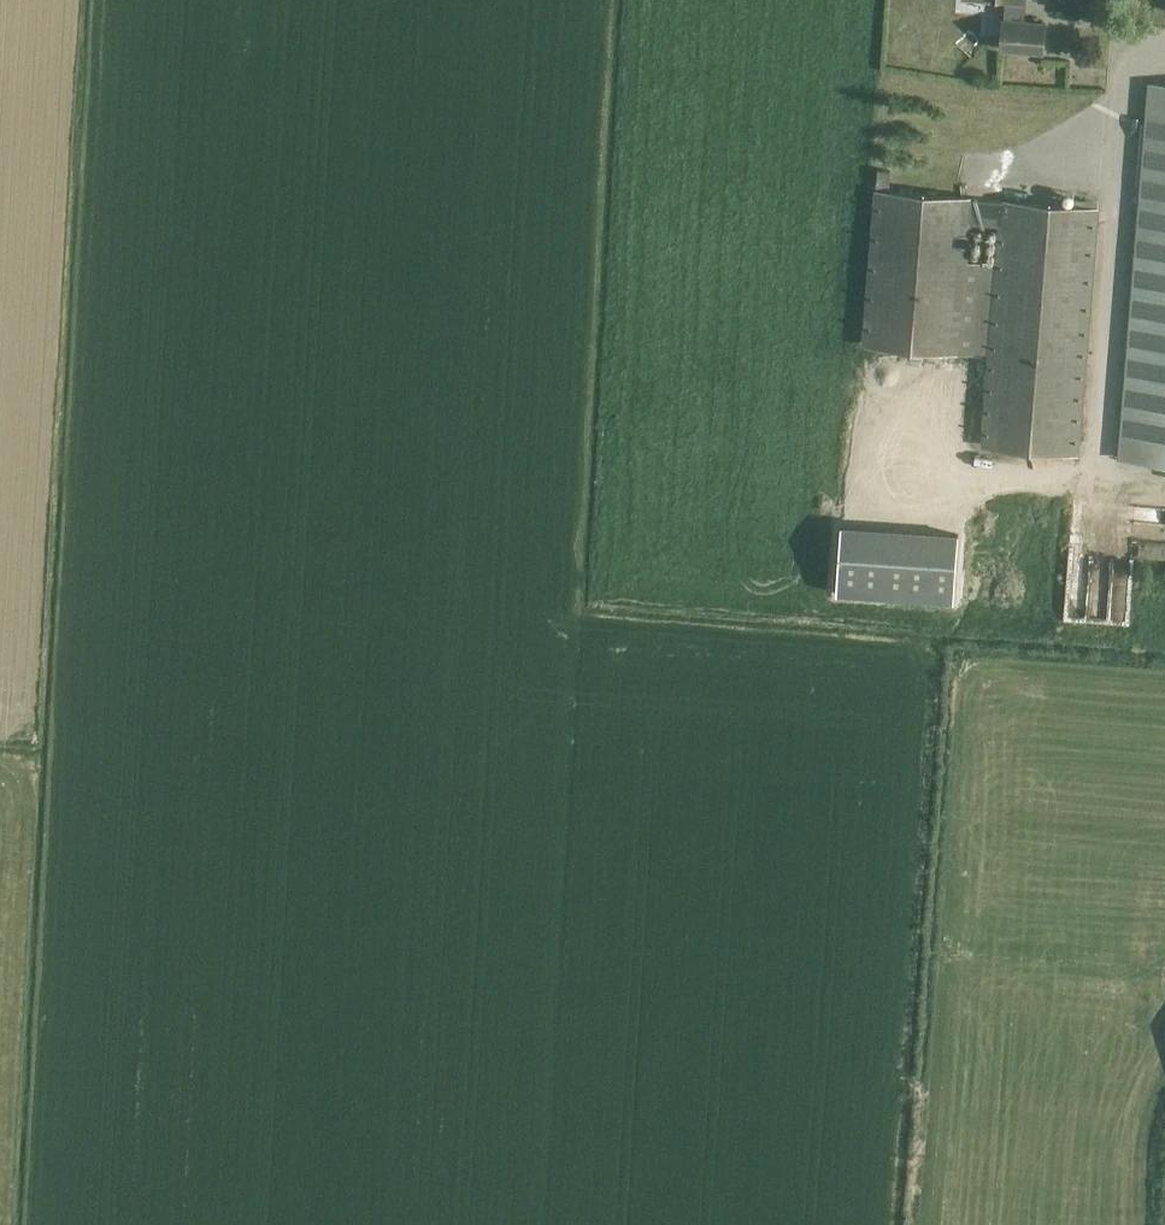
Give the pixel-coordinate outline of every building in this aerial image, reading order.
[(1005,19),(1002,19),(1000,48),(1043,51),(1045,23),(1019,20),(1021,1),(1026,1),(1026,0),(1007,0),(1005,19)] [(1149,85),(1118,455),(1164,459),(1164,87),(1149,85)] [(971,197),(875,189),(862,345),(974,354),(981,261),(966,260),(969,222),(1001,225),(982,446),(1079,454),(1100,208),(1003,199),(1003,202),(971,199),(971,197)]
